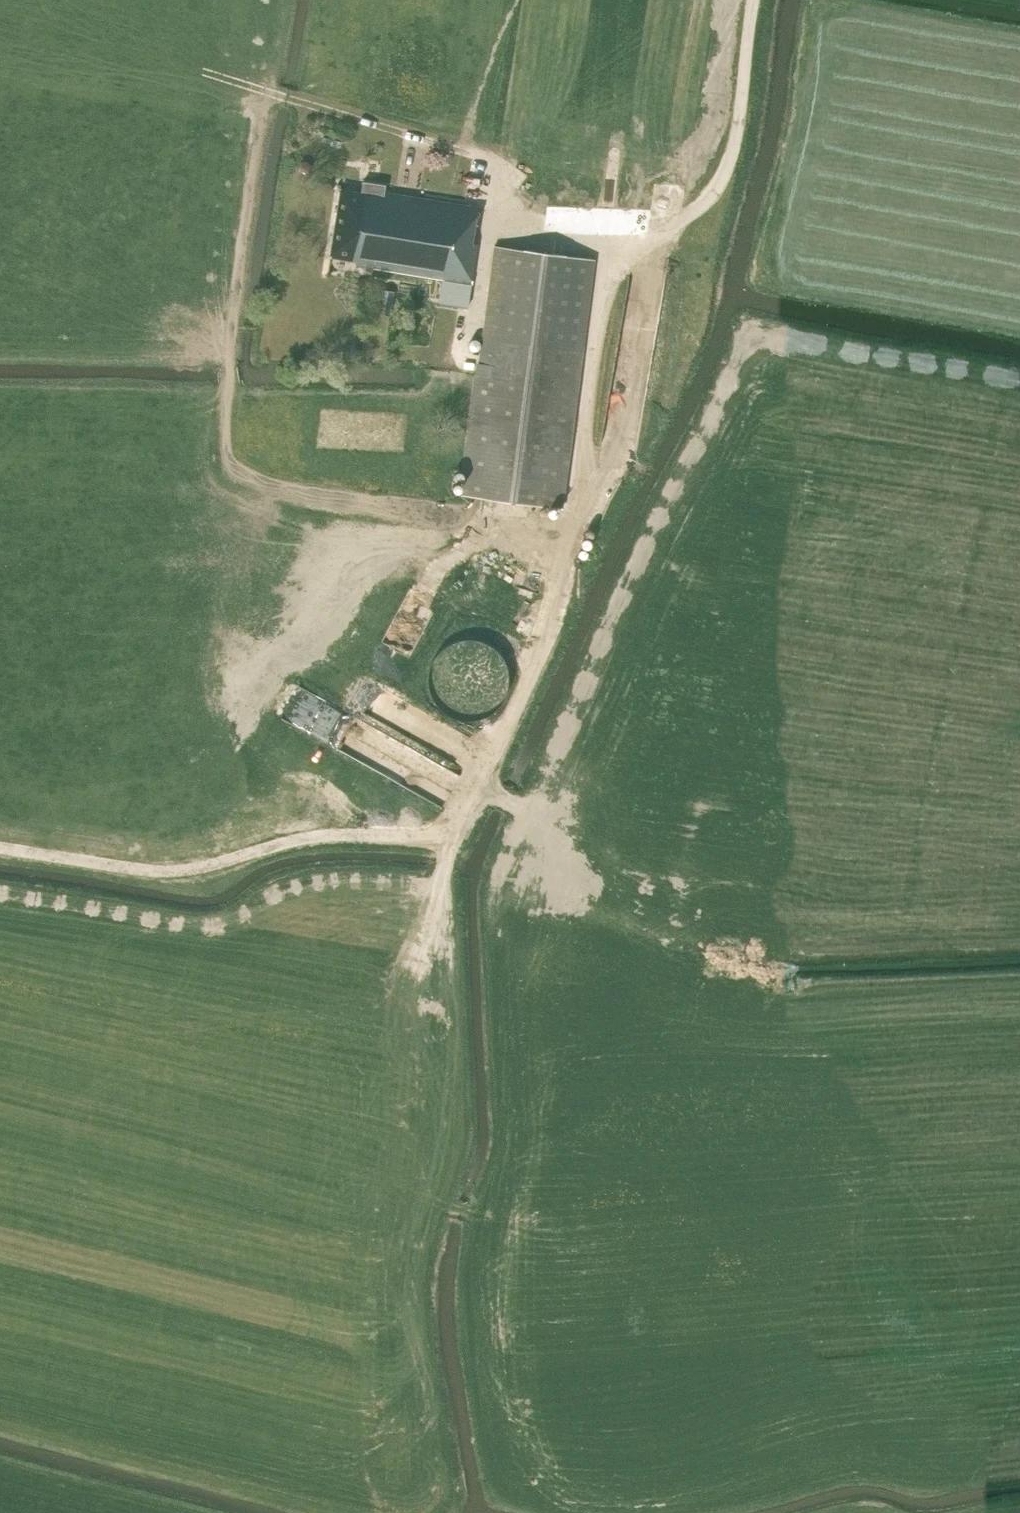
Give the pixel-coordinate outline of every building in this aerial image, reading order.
[(457,298),(470,300),(481,228),(477,228),(480,206),(369,190),(368,192),(340,189),(330,256),(357,260),(357,265),(459,280),(457,298)] [(462,494),(562,507),(583,347),(595,259),(495,246),(462,494)] [(402,603),(387,636),(415,649),(430,617),(402,603)] [(474,714),(517,679),(484,639),(441,674),(474,714)] [(375,763),(451,801),(467,769),(392,731),(375,763)]
